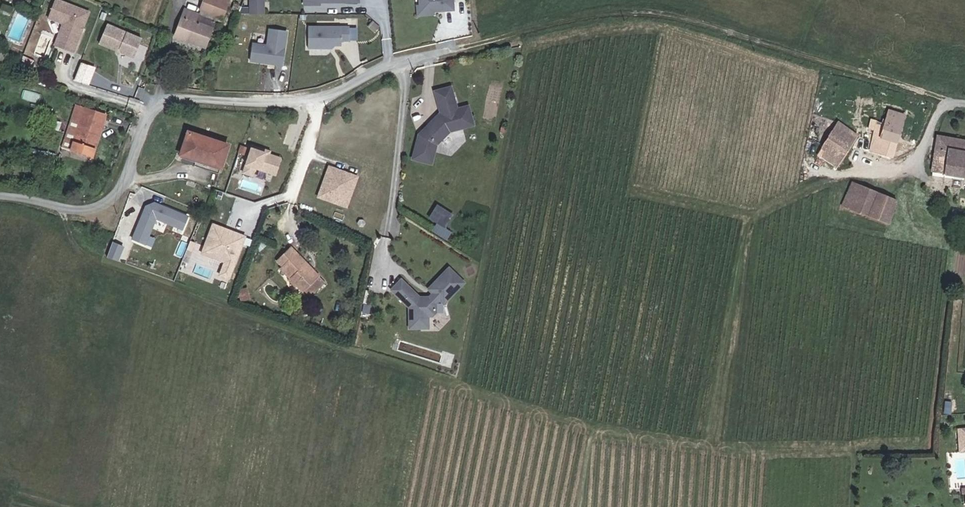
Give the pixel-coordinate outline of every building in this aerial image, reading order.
[(75,0),(50,0),(46,12),(61,17),(64,23),(59,40),(74,45),(87,3),(75,0)] [(223,12),(228,0),(204,0),(202,4),(223,12)] [(188,33),(204,38),(211,20),(196,14),(198,7),(186,3),(175,33),(186,37),(188,33)] [(54,39),(59,40),(64,23),(61,17),(54,39)] [(130,52),(139,34),(107,19),(99,37),(115,45),(119,43),(120,47),(130,52)] [(340,48),(340,40),(349,40),(349,25),(307,24),(307,47),(340,48)] [(249,61),(283,64),(286,29),(267,28),(266,43),(250,41),(249,61)] [(433,88),(436,95),(451,89),(448,82),(433,88)] [(451,89),(436,95),(442,109),(421,130),(416,154),(435,157),(438,139),(452,125),(475,116),(467,98),(457,103),(451,89)] [(83,104),(67,146),(95,157),(111,114),(83,104)] [(873,150),(895,157),(908,116),(891,111),(887,121),(882,120),(873,150)] [(818,157),(839,169),(858,135),(839,123),(818,157)] [(180,147),(219,160),(227,138),(189,124),(180,147)] [(151,136),(157,138),(160,130),(154,128),(151,136)] [(939,137),(934,173),(964,178),(964,141),(939,137)] [(255,169),(275,175),(281,154),(249,144),(240,172),(253,176),(255,169)] [(328,164),(317,197),(349,207),(360,174),(328,164)] [(893,222),(901,200),(855,182),(846,206),(893,222)] [(147,198),(131,238),(146,244),(153,227),(160,230),(163,222),(182,229),(188,214),(147,198)] [(440,226),(448,214),(433,204),(425,216),(440,226)] [(210,223),(201,255),(221,261),(217,275),(233,280),(246,233),(210,223)] [(340,236),(336,244),(355,254),(359,245),(340,236)] [(301,291),(320,275),(290,241),(276,254),(281,261),(277,264),(286,274),(293,282),(301,291)] [(415,293),(396,275),(387,285),(399,297),(405,297),(404,323),(415,323),(415,311),(423,311),(427,311),(433,306),(432,297),(436,293),(440,297),(460,276),(445,262),(425,282),(429,287),(425,291),(415,293)] [(289,285),(293,282),(286,274),(282,277),(289,285)] [(256,301),(260,299),(255,291),(251,293),(256,301)]
